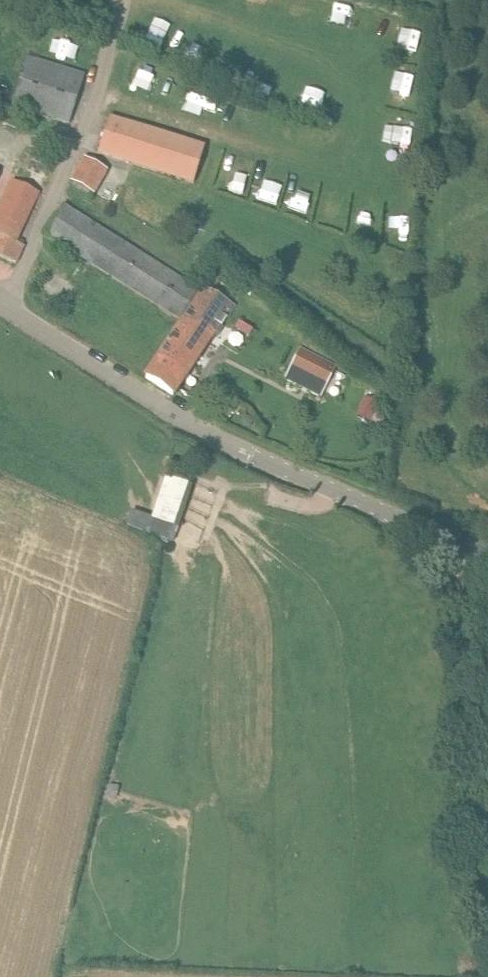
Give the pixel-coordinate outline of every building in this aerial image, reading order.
[(64,2),(91,10),(94,0),(64,0),(64,2)] [(46,58),(61,56),(59,43),(44,45),(46,58)] [(85,74),(27,56),(11,106),(69,124),(85,74)] [(109,116),(98,153),(193,183),(205,146),(109,116)] [(108,171),(83,157),(69,181),(94,195),(108,171)] [(25,245),(15,241),(39,191),(12,179),(0,206),(0,256),(16,264),(25,245)] [(181,319),(200,289),(63,204),(44,235),(181,319)] [(159,356),(146,377),(173,395),(187,374),(202,350),(204,347),(214,331),(216,333),(234,304),(204,286),(174,333),(159,356)] [(284,380),(320,398),(335,365),(301,348),(284,380)] [(365,397),(356,416),(371,422),(379,403),(365,397)] [(240,422),(243,427),(250,427),(253,422),(250,416),(243,416),(240,422)] [(174,538),(191,483),(167,476),(155,515),(133,509),(129,524),(174,538)]
